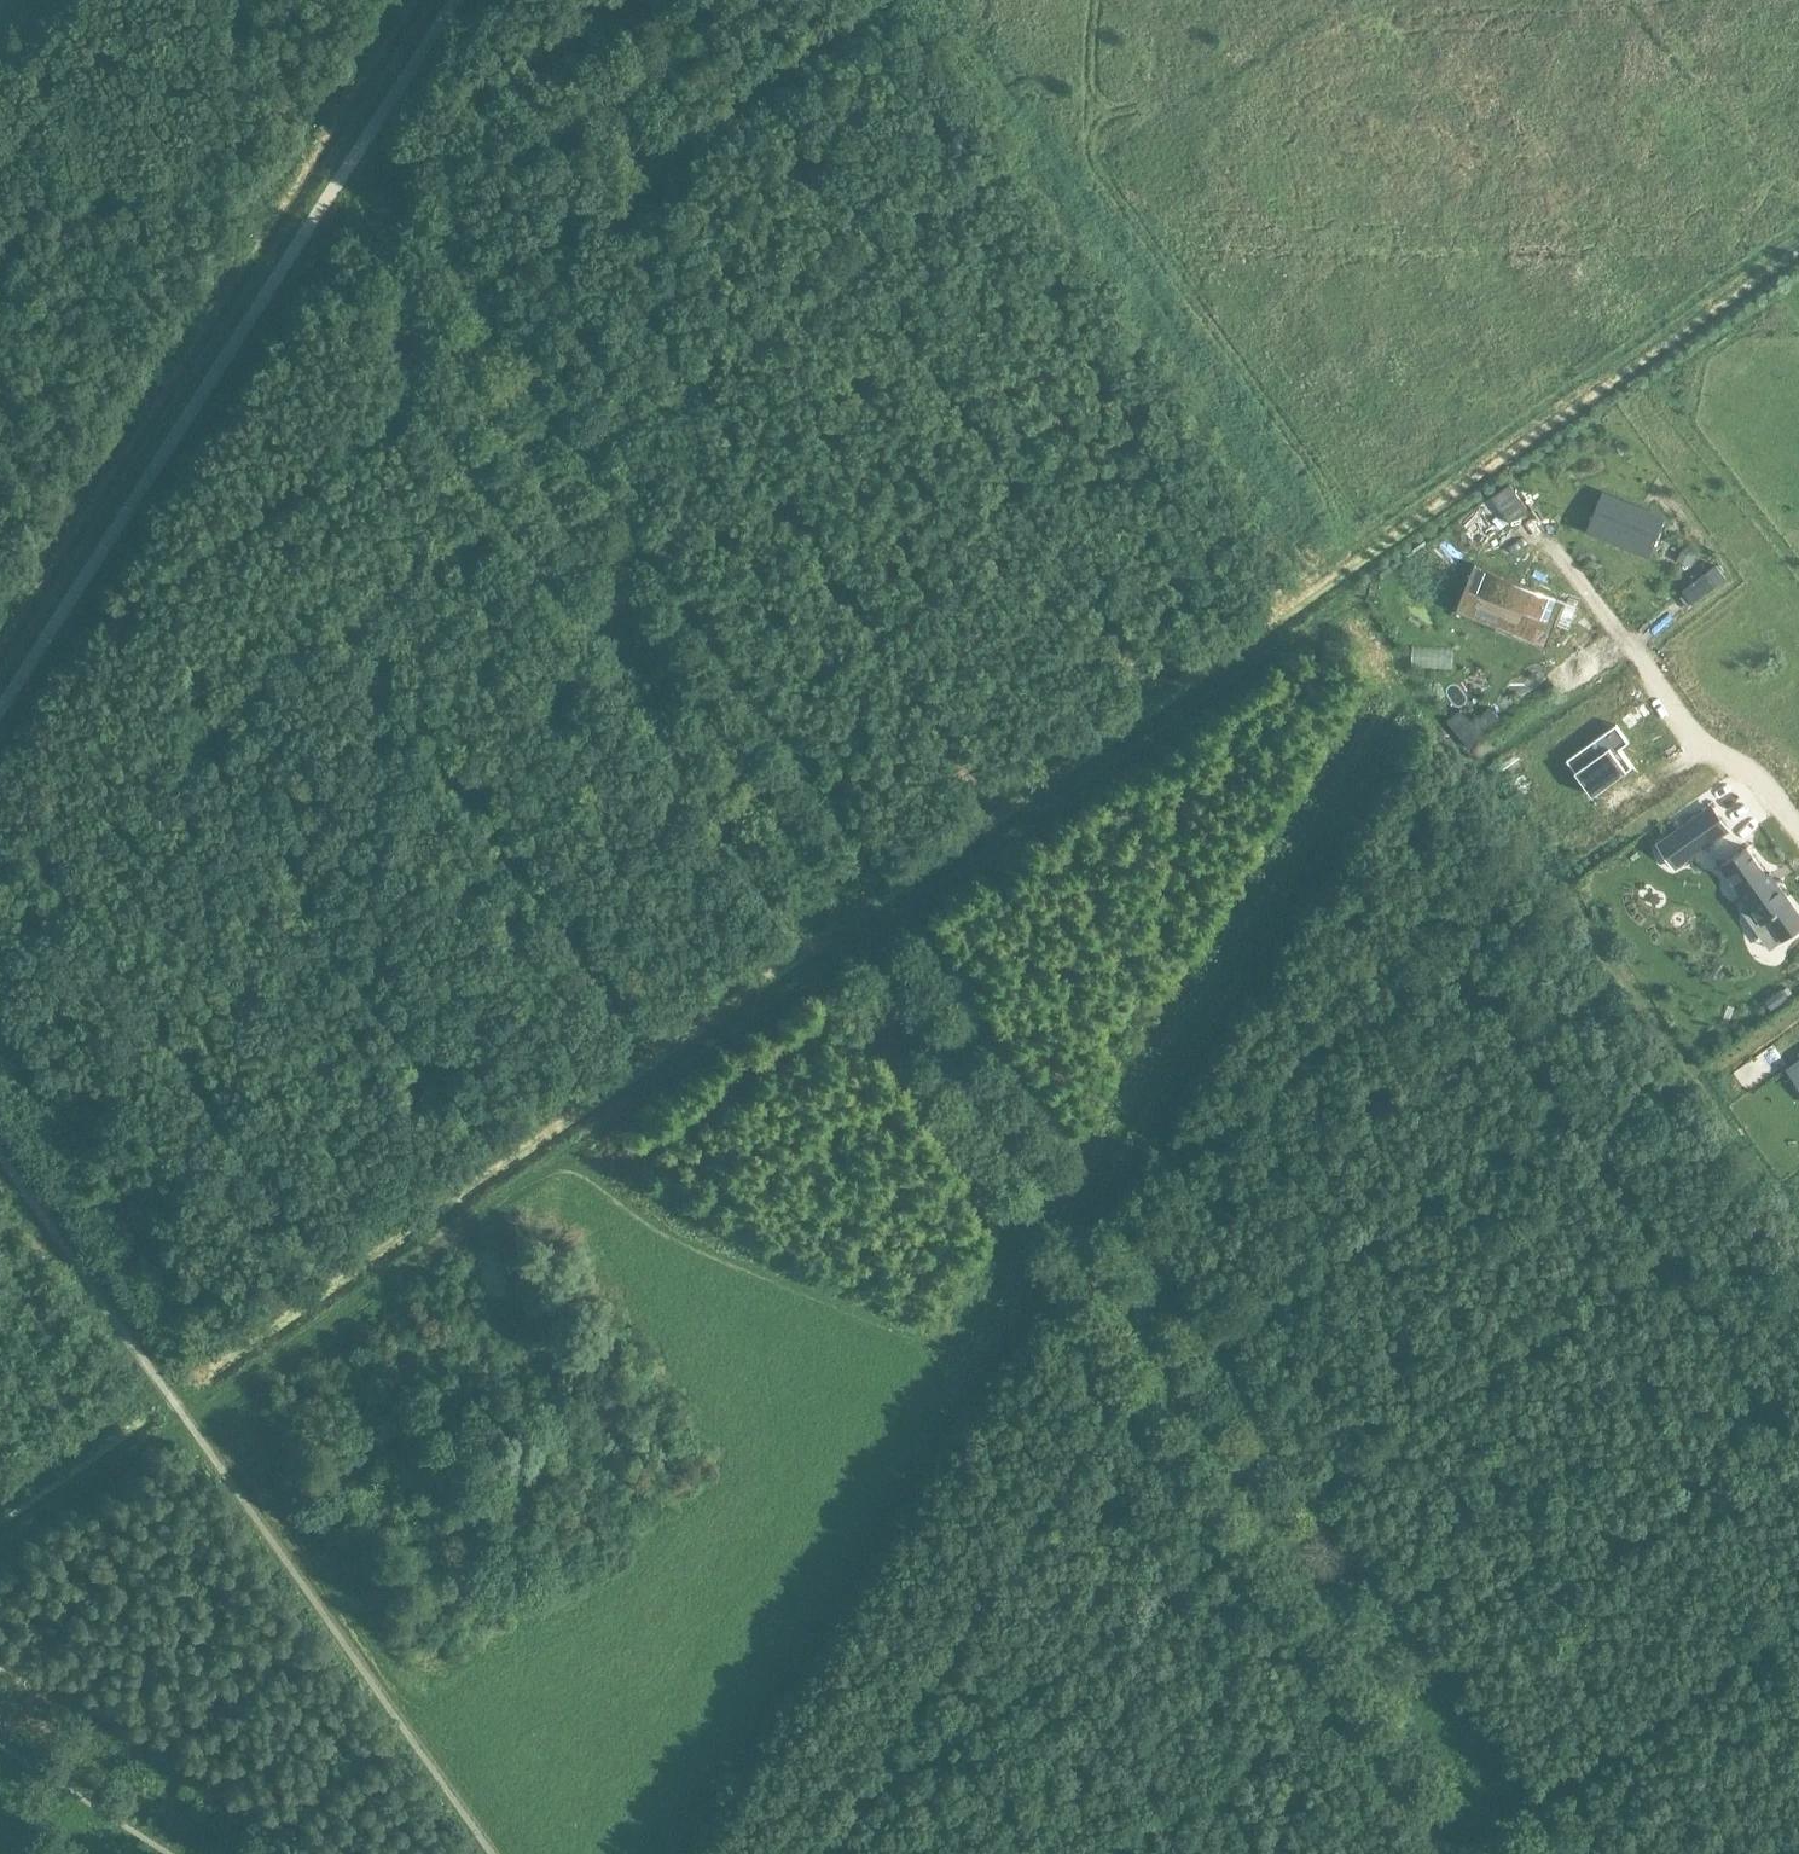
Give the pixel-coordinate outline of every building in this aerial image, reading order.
[(1492,496),(1510,523),(1529,510),(1510,483),(1492,496)] [(1605,492),(1593,522),(1625,535),(1622,542),(1650,553),(1665,516),(1605,492)] [(1684,546),(1679,557),(1691,563),(1696,552),(1684,546)] [(1475,564),(1470,578),(1480,582),(1473,600),(1507,614),(1502,627),(1547,645),(1565,600),(1475,564)] [(1617,724),(1567,759),(1593,796),(1634,766),(1621,748),(1629,742),(1617,724)] [(1690,823),(1657,846),(1674,870),(1707,846),(1690,823)] [(1721,865),(1757,917),(1761,914),(1781,942),(1798,929),(1798,912),(1766,865),(1760,869),(1745,848),(1721,865)]
